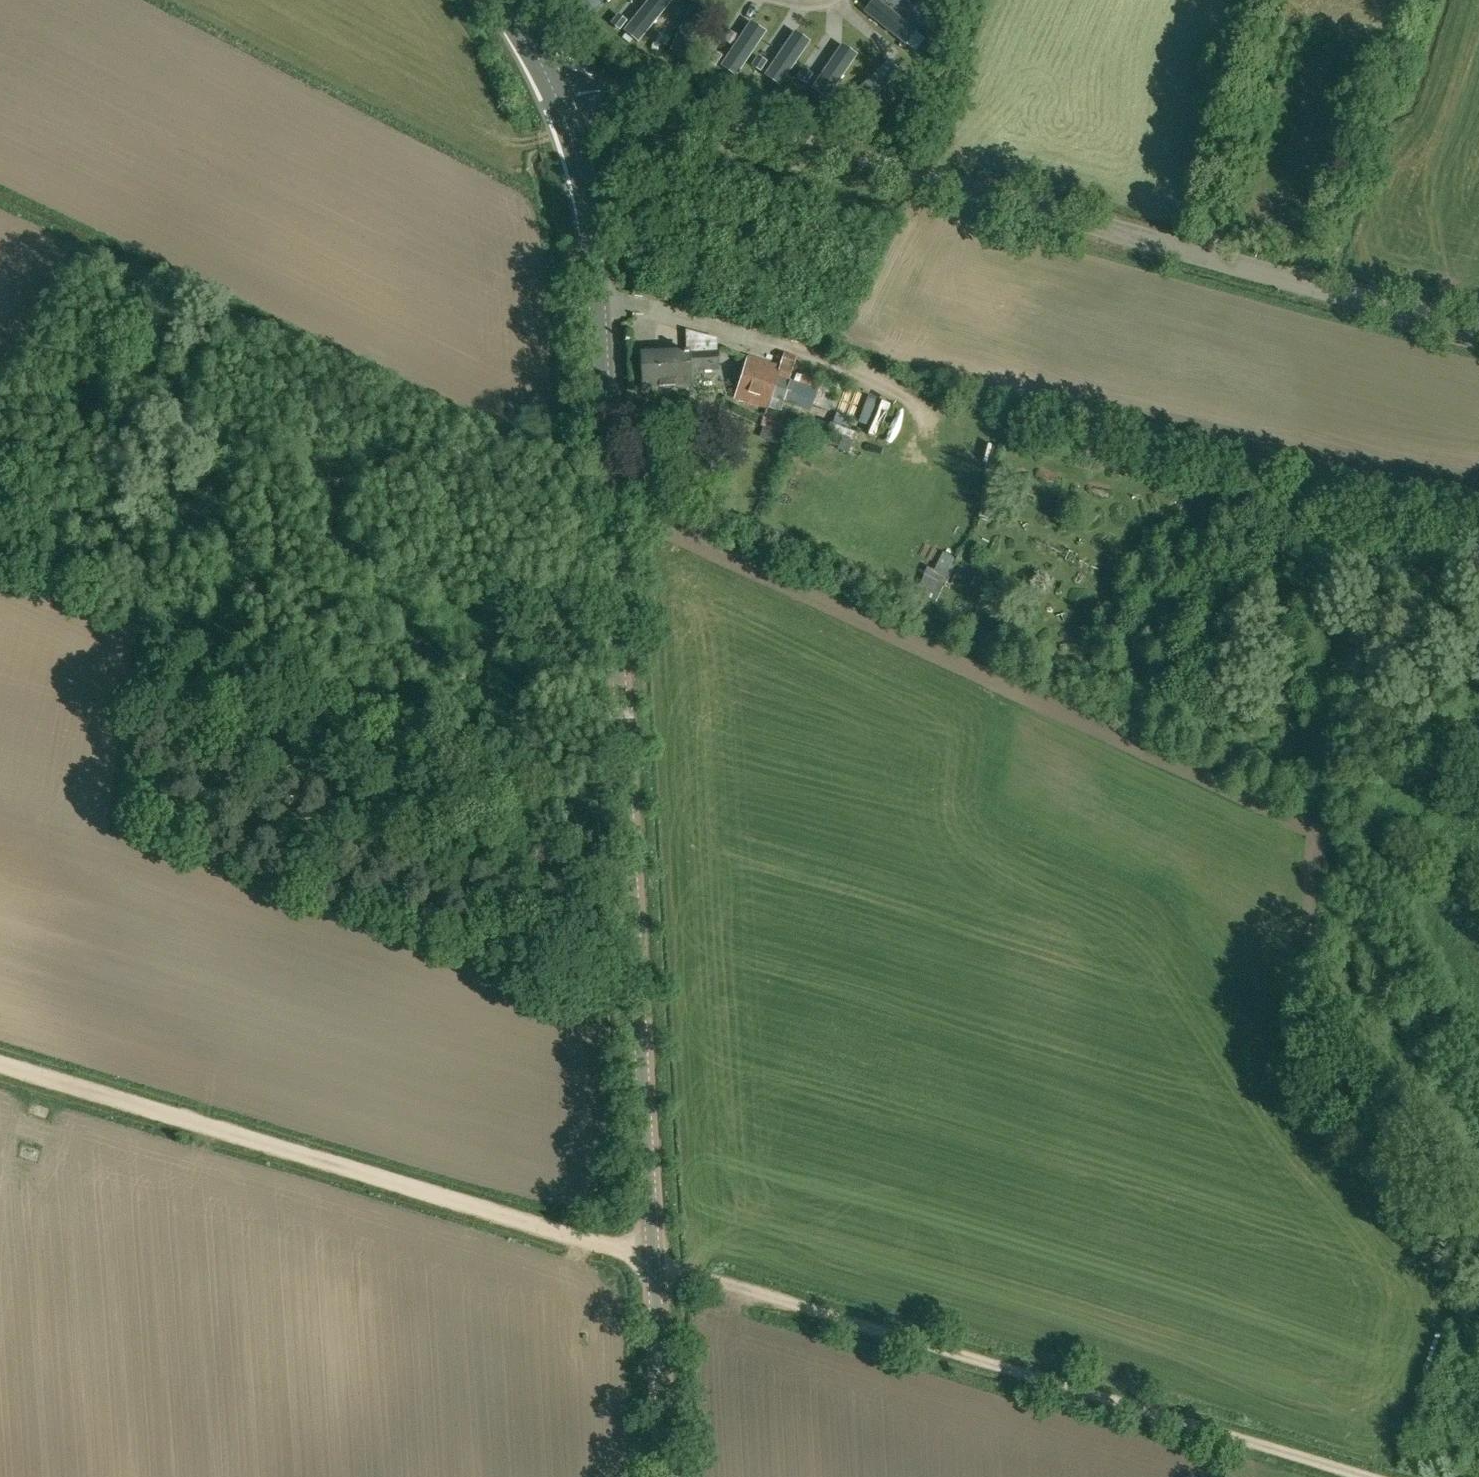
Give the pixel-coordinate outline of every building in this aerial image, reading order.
[(624,31),(638,42),(671,1),(670,0),(649,0),(624,31)] [(865,13),(907,46),(918,31),(879,0),(875,0),(865,13)] [(692,3),(670,50),(686,57),(708,10),(692,3)] [(618,15),(612,23),(619,29),(625,21),(618,15)] [(721,67),(735,76),(765,32),(750,23),(721,67)] [(764,76),(779,86),(809,42),(794,32),(764,76)] [(669,39),(658,34),(655,42),(665,47),(669,39)] [(856,55),(841,45),(811,88),(826,98),(856,55)] [(706,61),(714,66),(720,57),(712,51),(706,61)] [(751,66),(760,71),(766,62),(757,57),(751,66)] [(856,91),(855,92),(866,104),(901,73),(898,69),(894,64),(891,61),(856,91)] [(797,79),(805,84),(811,75),(803,69),(797,79)] [(891,114),(882,122),(887,127),(895,120),(891,114)] [(717,368),(716,339),(687,331),(688,352),(641,354),(643,389),(690,387),(689,369),(717,368)] [(776,378),(788,381),(795,357),(784,354),(779,368),(749,359),(737,397),(767,407),(776,378)] [(798,384),(815,390),(818,381),(801,375),(798,384)] [(819,382),(811,405),(820,408),(827,385),(819,382)]
